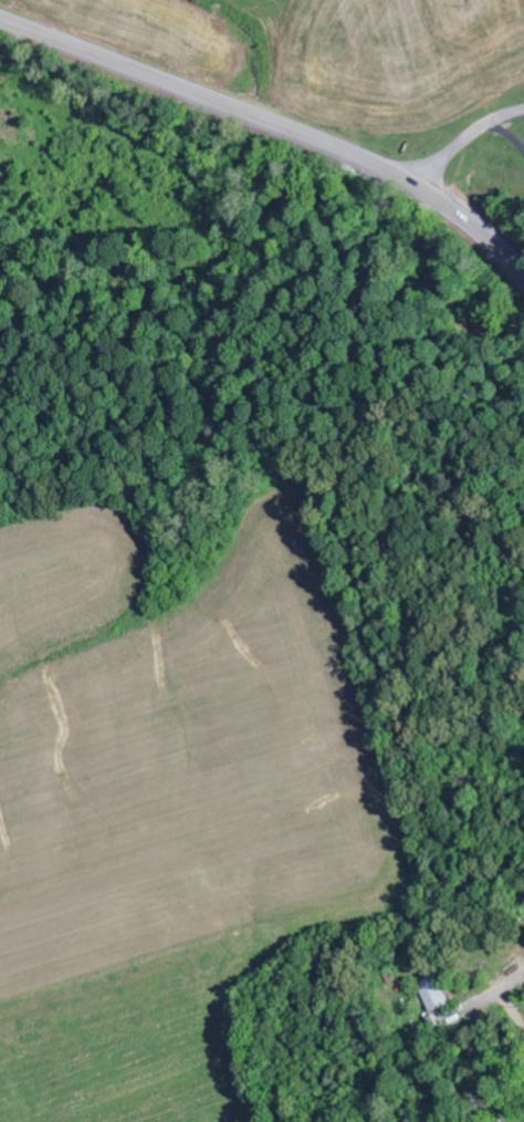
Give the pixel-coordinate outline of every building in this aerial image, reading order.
[(419,983),(432,1013),(450,1005),(437,975),(419,983)]
